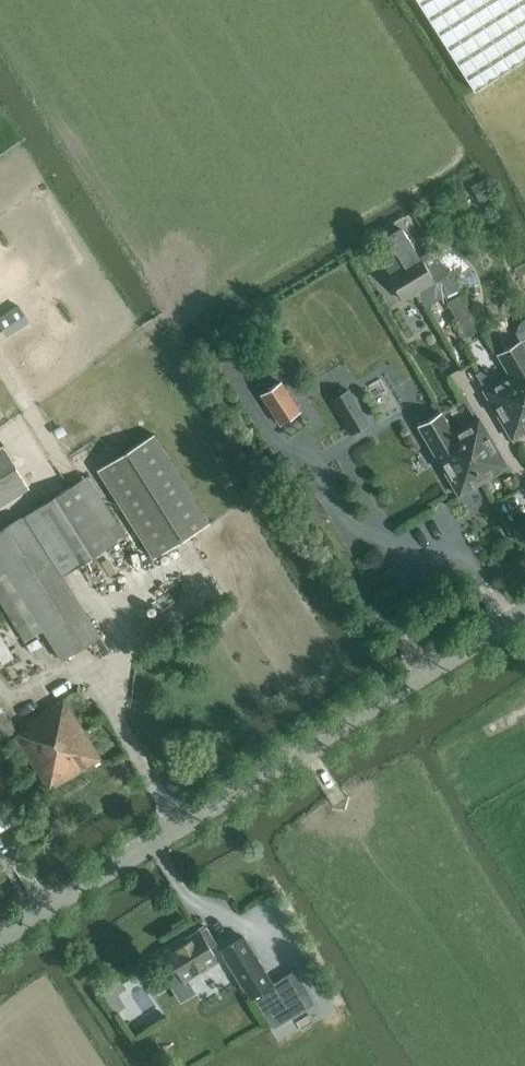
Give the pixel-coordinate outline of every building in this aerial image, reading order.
[(476,91),(524,60),(524,0),(418,0),(476,91)] [(481,201),(494,193),(485,179),(483,180),(472,187),(481,201)] [(401,227),(386,236),(400,260),(418,291),(430,284),(436,281),(449,273),(434,249),(421,256),(419,258),(401,227)] [(400,260),(386,268),(405,299),(418,291),(400,260)] [(460,295),(447,303),(461,327),(474,319),(460,295)] [(508,375),(524,405),(524,348),(520,341),(498,354),(510,374),(508,375)] [(512,439),(524,431),(524,405),(508,375),(497,382),(488,367),(476,374),(485,389),(484,390),(512,439)] [(248,377),(222,394),(229,405),(255,388),(248,377)] [(264,380),(256,386),(281,424),(300,412),(280,382),(270,389),(264,380)] [(367,424),(346,389),(329,398),(351,434),(367,424)] [(508,467),(479,417),(453,433),(441,412),(418,425),(459,495),(508,467)] [(210,522),(155,434),(135,447),(99,470),(155,558),(196,531),(210,522)] [(32,489),(3,445),(0,447),(0,510),(32,489)] [(89,476),(0,530),(0,600),(26,642),(45,631),(63,660),(102,636),(63,575),(127,536),(89,476)] [(512,477),(506,480),(510,485),(515,482),(512,477)] [(11,638),(0,626),(0,648),(11,638)] [(29,725),(16,734),(50,790),(102,758),(65,698),(27,722),(29,725)] [(15,732),(17,731),(0,703),(0,741),(15,732)] [(199,931),(199,930),(165,950),(184,981),(176,986),(183,997),(194,991),(187,980),(218,961),(210,948),(217,944),(206,926),(199,931)] [(231,944),(221,950),(250,997),(253,995),(266,1018),(273,1028),(293,1016),(286,1005),(272,983),(248,944),(243,936),(231,944)] [(272,983),(293,1016),(315,1002),(295,968),(272,983)] [(115,1013),(126,1006),(112,984),(102,990),(115,1013)]
